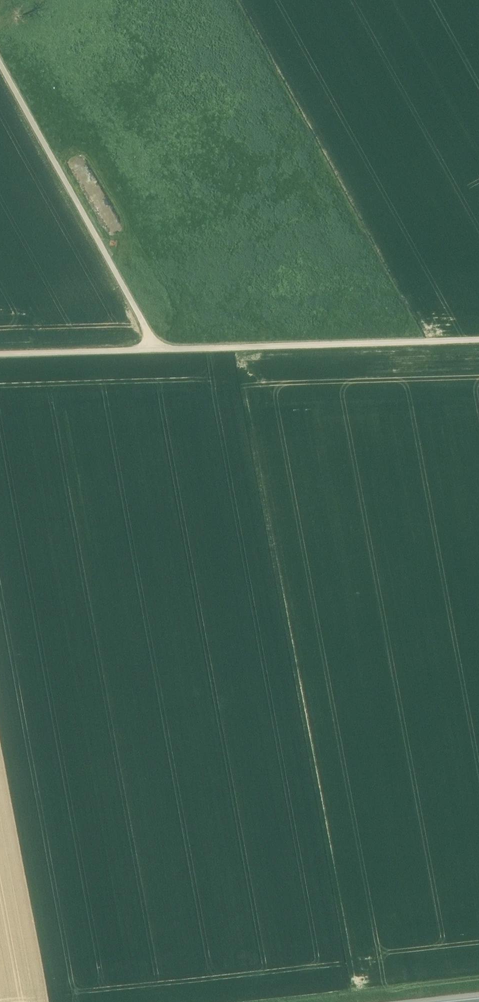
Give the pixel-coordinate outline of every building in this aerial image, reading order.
[(136,369),(136,358),(115,359),(115,369),(136,369)]
